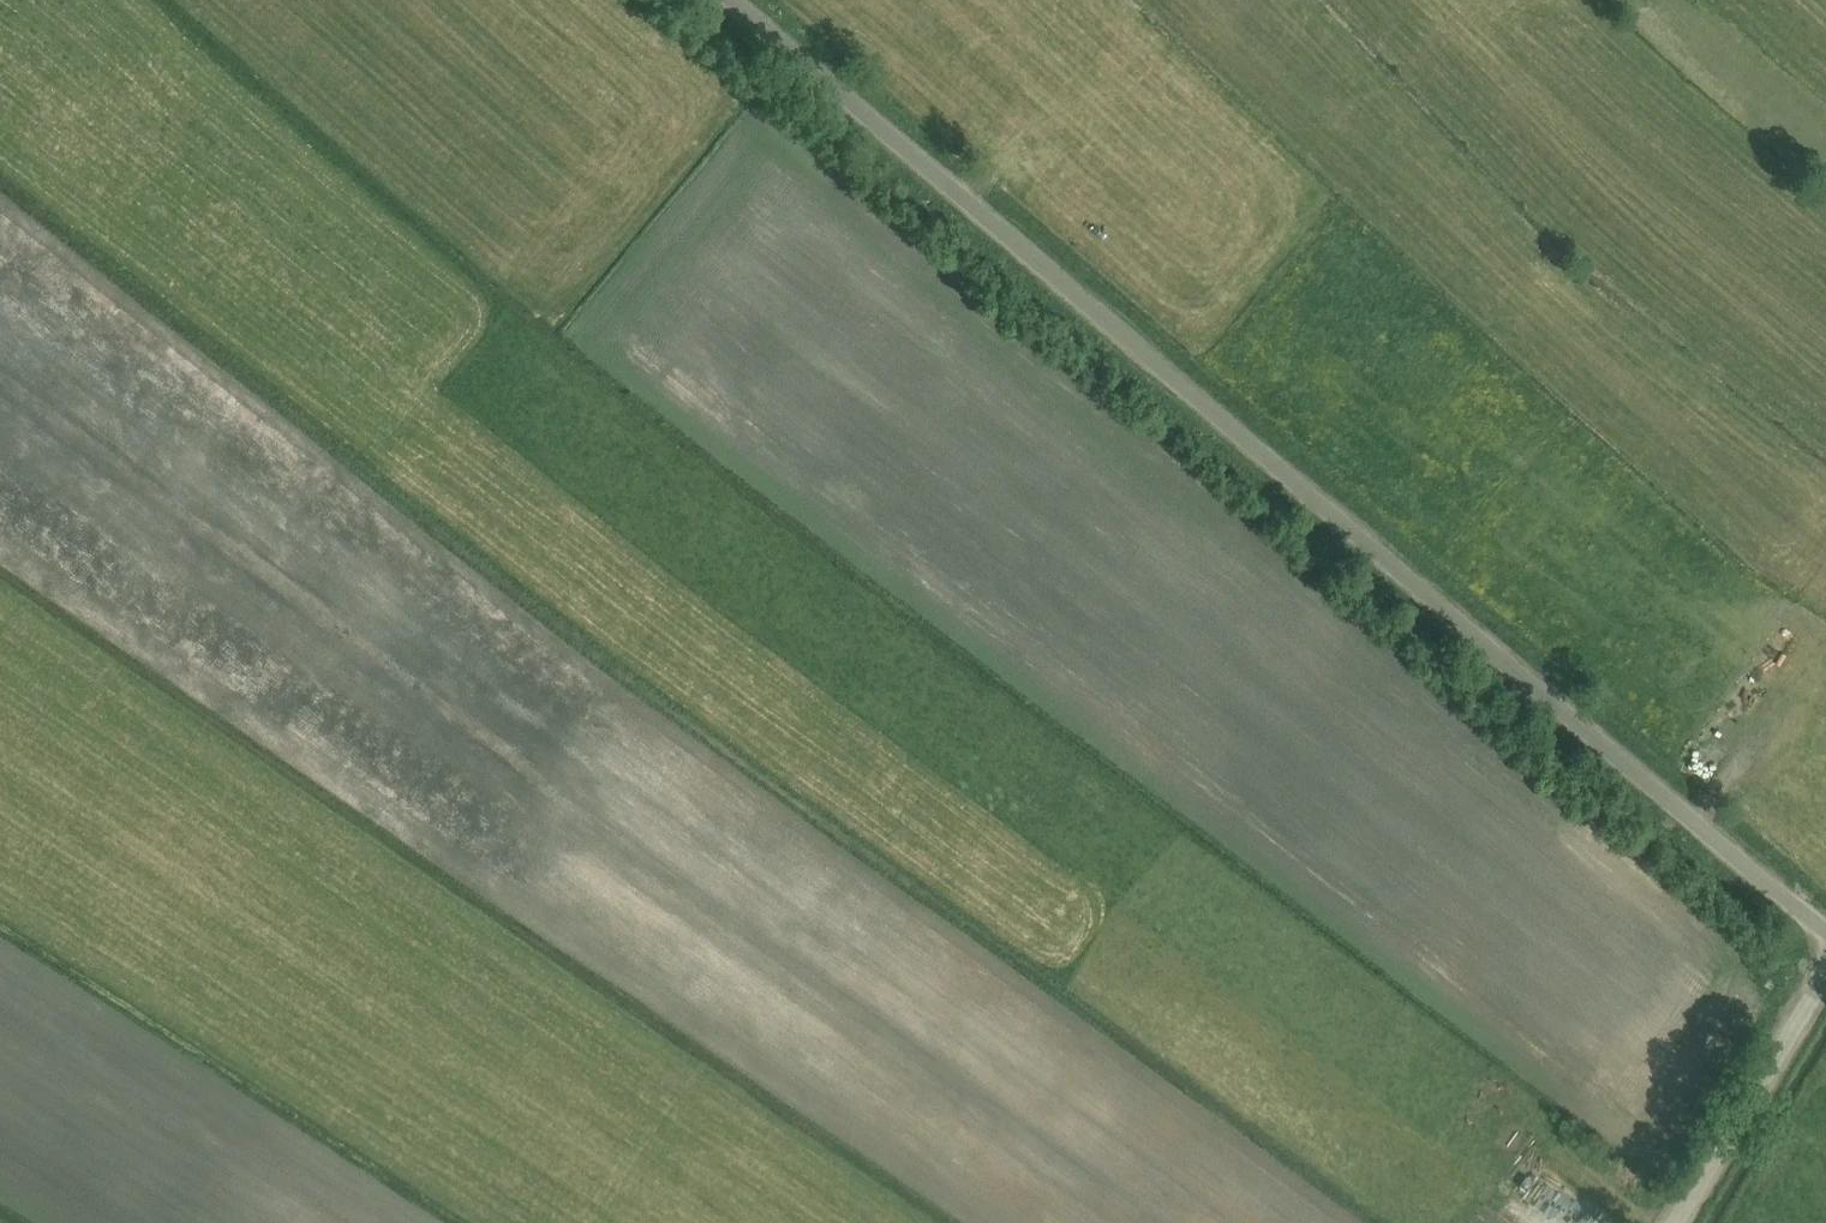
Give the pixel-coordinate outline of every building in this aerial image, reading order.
[(1178,629),(1170,640),(1188,654),(1196,643),(1178,629)]
